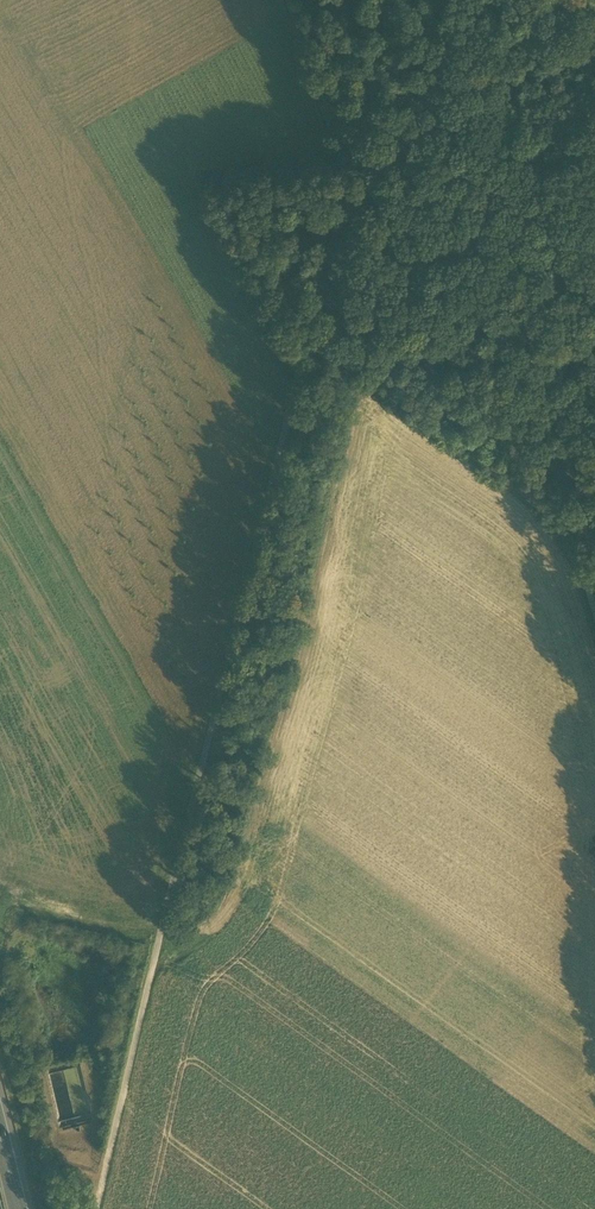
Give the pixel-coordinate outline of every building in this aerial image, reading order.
[(312,1),(306,0),(305,0),(301,5),(303,12),(310,13),(315,8),(312,1)]
